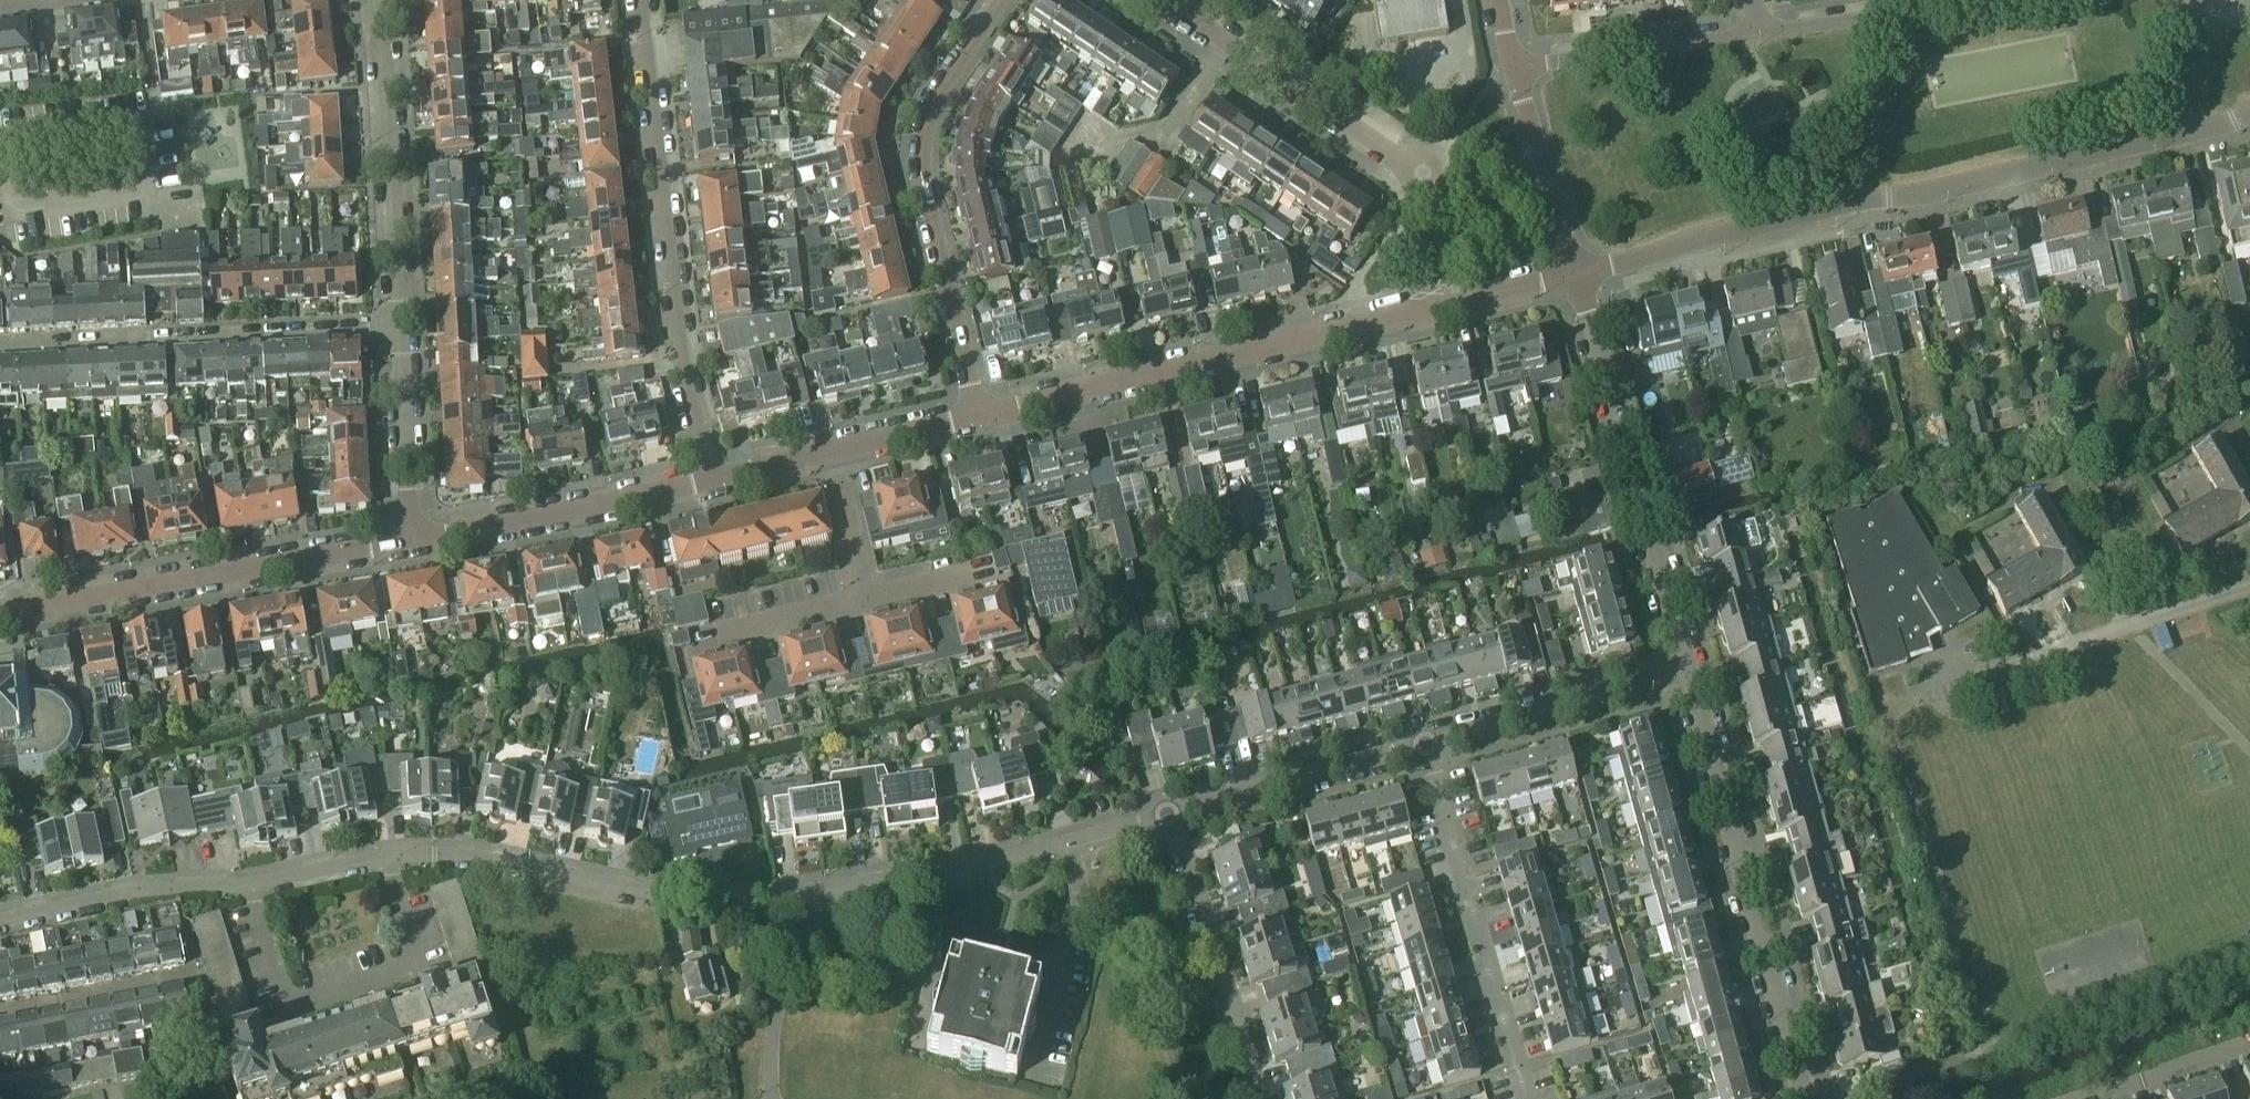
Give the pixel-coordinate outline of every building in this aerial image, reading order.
[(329,19),(327,0),(305,0),(291,2),(293,14),(283,15),(281,3),(267,5),(270,26),(329,19)] [(425,10),(494,4),(493,0),(425,0),(425,10)] [(494,4),(495,10),(505,9),(508,34),(519,33),(515,0),(493,0),(494,4)] [(519,33),(528,32),(525,6),(536,5),(536,0),(515,0),(519,33)] [(536,5),(547,4),(551,41),(561,40),(560,28),(557,0),(536,0),(536,5)] [(560,28),(570,27),(567,1),(577,0),(557,0),(560,28)] [(579,16),(601,13),(599,0),(577,0),(579,16)] [(745,0),(734,0),(726,1),(727,12),(746,10),(745,0)] [(845,3),(854,8),(859,0),(847,0),(845,3)] [(928,36),(940,18),(912,0),(909,0),(904,8),(891,0),(882,0),(880,3),(899,16),(898,17),(928,36)] [(1049,35),(1069,6),(1068,5),(1062,1),(1063,0),(1042,0),(1028,21),(1041,30),(1040,32),(1048,37),(1049,35)] [(1290,16),(1301,0),(1270,0),(1269,2),(1290,16)] [(1290,16),(1311,30),(1323,13),(1327,16),(1332,15),(1337,7),(1336,2),(1333,0),(1301,0),(1290,16)] [(1381,9),(1373,10),(1379,47),(1448,36),(1443,0),(1440,0),(1416,3),(1416,0),(1380,0),(1381,9)] [(1578,0),(1549,0),(1551,14),(1579,10),(1578,0)] [(1579,10),(1606,7),(1605,0),(1578,0),(1579,10)] [(682,19),(685,45),(748,38),(747,27),(828,18),(827,17),(835,5),(837,2),(790,7),(683,19),(682,19)] [(1061,43),(1060,45),(1068,51),(1070,49),(1071,50),(1091,20),(1082,15),(1085,11),(1071,2),(1068,5),(1069,6),(1049,35),(1061,43)] [(879,29),(916,54),(928,36),(898,17),(899,16),(880,3),(874,12),(885,20),(879,29)] [(494,4),(425,10),(427,30),(463,27),(462,16),(495,13),(495,10),(494,4)] [(256,41),(267,40),(267,36),(262,5),(242,8),(251,74),(265,73),(264,65),(259,66),(256,41)] [(828,18),(827,19),(904,71),(916,54),(879,29),(873,38),(840,15),(843,11),(835,5),(827,17),(828,18)] [(118,8),(92,12),(99,64),(115,62),(115,65),(126,63),(124,49),(137,47),(134,27),(121,29),(118,8)] [(236,76),(251,74),(242,8),(222,11),(227,45),(237,44),(240,69),(235,70),(236,76)] [(217,47),(227,45),(222,11),(203,14),(212,79),(226,77),(225,70),(221,71),(217,47)] [(58,38),(59,52),(60,52),(70,50),(73,70),(84,69),(84,65),(99,64),(92,12),(66,15),(66,18),(69,37),(58,38)] [(203,14),(183,17),(188,51),(198,49),(201,73),(197,74),(198,81),(203,80),(212,79),(203,14)] [(190,63),(188,51),(183,17),(163,19),(163,23),(165,33),(170,72),(180,70),(179,65),(190,63)] [(820,30),(827,19),(828,18),(747,27),(748,38),(685,45),(684,45),(688,73),(724,69),(799,60),(820,30)] [(267,40),(268,48),(275,47),(273,35),(295,32),(296,44),(331,39),(329,19),(270,26),(271,35),(267,36),(267,40)] [(862,69),(863,69),(892,89),(904,71),(827,19),(820,30),(835,39),(840,30),(855,40),(850,47),(869,60),(862,69)] [(31,20),(4,24),(11,75),(26,74),(27,76),(38,75),(31,20)] [(1080,56),(1093,64),(1115,31),(1101,22),(1099,26),(1091,20),(1071,50),(1072,51),(1070,54),(1067,55),(1064,59),(1072,64),(1074,65),(1079,58),(1080,56)] [(163,23),(152,24),(154,34),(165,33),(163,23)] [(4,24),(0,24),(0,77),(11,75),(4,24)] [(427,30),(429,51),(490,45),(489,35),(464,37),(463,27),(427,30)] [(1104,75),(1113,81),(1135,50),(1126,44),(1129,41),(1115,31),(1093,64),(1105,73),(1104,75)] [(1033,38),(1025,50),(1033,56),(1042,44),(1033,38)] [(274,58),(275,67),(334,60),(331,39),(296,44),(298,55),(276,58),(275,47),(268,48),(269,58),(274,58)] [(1010,41),(1001,54),(1005,56),(1000,64),(1027,82),(1041,62),(1010,41)] [(429,51),(431,71),(466,68),(465,57),(490,55),(490,45),(429,51)] [(549,67),(550,76),(607,70),(606,60),(608,60),(607,50),(605,50),(605,48),(551,55),(552,67),(549,67)] [(1124,85),(1136,93),(1137,94),(1157,64),(1157,65),(1159,61),(1145,52),(1143,55),(1135,50),(1113,81),(1123,88),(1124,85)] [(1064,59),(1057,70),(1064,75),(1072,64),(1064,59)] [(334,60),(275,67),(276,77),(275,77),(277,89),(286,88),(284,76),(300,74),(301,86),(336,81),(334,60)] [(1137,94),(1136,93),(1135,96),(1136,96),(1127,109),(1137,116),(1147,101),(1157,108),(1160,104),(1162,106),(1168,97),(1166,95),(1179,75),(1165,65),(1163,69),(1157,65),(1157,64),(1137,94)] [(826,65),(821,72),(878,109),(892,89),(863,69),(854,83),(826,65)] [(530,67),(521,67),(522,79),(531,78),(530,67)] [(843,103),(840,122),(875,129),(878,111),(878,109),(821,72),(820,73),(811,67),(804,77),(843,103)] [(989,73),(981,85),(1012,106),(1025,85),(998,67),(992,75),(989,73)] [(431,71),(433,92),(493,87),(493,86),(504,85),(503,75),(467,79),(466,68),(431,71)] [(572,83),(574,94),(612,90),(611,80),(608,79),(607,70),(550,76),(551,85),(572,83)] [(689,89),(691,99),(751,92),(750,82),(735,84),(734,72),(688,78),(688,79),(685,80),(687,89),(689,89)] [(535,79),(522,81),(524,98),(537,97),(535,79)] [(761,81),(753,82),(754,91),(762,90),(761,81)] [(50,82),(37,84),(39,97),(52,96),(50,82)] [(243,84),(233,86),(235,94),(244,93),(243,84)] [(514,84),(504,85),(505,96),(515,95),(514,84)] [(1012,106),(981,85),(972,98),(976,100),(970,108),(998,126),(1012,106)] [(1045,96),(1056,103),(1063,93),(1052,86),(1045,96)] [(433,92),(434,113),(470,110),(469,99),(494,97),(493,87),(433,92)] [(1108,88),(1101,100),(1108,105),(1116,93),(1108,88)] [(689,109),(690,120),(729,115),(728,105),(752,102),(753,103),(778,100),(777,89),(768,90),(751,92),(691,99),(692,109),(689,109)] [(553,108),(554,117),(612,110),(611,100),(613,99),(612,90),(574,94),(575,106),(553,108)] [(1093,92),(1083,106),(1092,112),(1101,98),(1093,92)] [(1063,93),(1056,103),(1076,116),(1076,115),(1081,107),(1082,108),(1083,107),(1063,93)] [(265,128),(278,127),(339,124),(337,102),(301,104),(302,116),(259,119),(259,128),(265,128)] [(1213,149),(1214,150),(1236,118),(1212,102),(1192,133),(1186,130),(1177,143),(1204,161),(1213,149)] [(1056,103),(1049,113),(1069,126),(1070,125),(1069,124),(1074,117),(1075,117),(1076,116),(1056,103)] [(540,110),(525,111),(526,120),(548,117),(554,117),(553,108),(540,110)] [(434,113),(436,133),(497,128),(496,118),(471,120),(470,110),(434,113)] [(577,123),(579,135),(616,130),(615,121),(613,120),(612,110),(554,117),(555,126),(577,123)] [(960,135),(957,144),(990,150),(997,130),(969,111),(969,110),(965,121),(961,119),(956,134),(960,135)] [(1049,113),(1043,122),(1063,136),(1064,135),(1063,134),(1068,126),(1069,127),(1069,126),(1049,113)] [(517,114),(511,115),(512,126),(521,126),(520,114),(517,114)] [(694,130),(695,140),(731,136),(769,131),(768,122),(730,126),(729,115),(690,120),(691,131),(694,130)] [(1214,150),(1237,165),(1258,133),(1236,118),(1214,150)] [(527,120),(528,130),(540,129),(539,119),(527,120)] [(790,146),(792,164),(796,163),(872,146),(875,129),(840,122),(836,141),(813,146),(812,143),(810,141),(790,146)] [(1043,122),(1037,132),(1057,145),(1057,144),(1056,144),(1062,136),(1063,136),(1043,122)] [(303,135),(304,147),(340,144),(339,124),(278,127),(279,137),(303,135)] [(267,149),(265,128),(259,128),(252,129),(255,150),(267,149)] [(497,128),(436,133),(438,155),(473,152),(472,140),(498,138),(497,128)] [(731,136),(695,140),(696,150),(694,150),(695,160),(698,160),(698,161),(734,157),(733,146),(757,143),(757,142),(765,141),(765,139),(770,138),(770,144),(788,142),(787,129),(769,131),(731,136)] [(558,148),(559,157),(616,151),(615,141),(617,140),(616,130),(579,135),(580,146),(558,148)] [(1037,132),(1030,141),(1051,155),(1051,154),(1050,153),(1055,145),(1056,146),(1057,145),(1037,132)] [(1237,165),(1231,174),(1251,187),(1256,178),(1260,180),(1281,148),(1258,133),(1237,165)] [(1022,161),(1025,175),(1045,170),(1044,163),(1049,155),(1050,156),(1051,155),(1030,141),(1023,151),(1024,152),(1022,158),(1022,161)] [(1126,148),(1125,149),(1145,162),(1150,154),(1131,141),(1130,141),(1131,142),(1126,149),(1126,148)] [(1014,142),(1012,152),(1022,153),(1023,143),(1014,142)] [(304,158),(268,160),(269,169),(280,169),(341,165),(340,144),(304,147),(304,158)] [(990,150),(957,144),(957,153),(953,152),(953,168),(957,168),(957,179),(958,179),(990,171),(990,150)] [(524,159),(523,146),(514,147),(515,160),(524,159)] [(872,146),(796,163),(797,173),(827,166),(830,178),(842,175),(843,179),(878,171),(872,146)] [(1281,148),(1260,180),(1282,195),(1304,163),(1281,148)] [(1119,158),(1118,159),(1138,172),(1145,162),(1125,149),(1124,150),(1125,151),(1120,159),(1119,158)] [(533,151),(525,152),(526,160),(529,160),(534,159),(534,155),(533,151)] [(616,151),(559,157),(560,166),(582,164),(583,176),(619,172),(619,170),(621,170),(620,160),(618,160),(616,151)] [(1152,155),(1129,191),(1145,202),(1159,181),(1160,179),(1169,167),(1152,155)] [(1113,167),(1113,168),(1132,181),(1138,172),(1118,159),(1119,160),(1114,168),(1113,167)] [(536,160),(527,162),(529,182),(539,180),(536,160)] [(1282,195),(1305,211),(1326,179),(1304,163),(1282,195)] [(341,165),(280,169),(281,178),(306,177),(306,189),(342,186),(341,165)] [(520,165),(506,166),(507,176),(511,179),(521,178),(520,165)] [(431,173),(432,195),(477,192),(477,178),(488,177),(488,167),(441,170),(442,172),(431,173)] [(2239,170),(2249,215),(2249,167),(2239,170)] [(1132,181),(1113,168),(1112,169),(1113,169),(1108,177),(1107,177),(1106,178),(1126,191),(1132,181)] [(1025,175),(1028,186),(1052,180),(1052,179),(1051,179),(1049,170),(1049,169),(1045,170),(1025,175)] [(276,170),(266,170),(267,188),(267,191),(277,191),(276,170)] [(2239,170),(2224,173),(2225,176),(2214,179),(2217,191),(2217,192),(2223,217),(2224,217),(2232,252),(2249,248),(2249,215),(2239,170)] [(824,195),(827,206),(883,192),(878,171),(843,179),(830,183),(832,193),(824,195)] [(956,193),(959,208),(996,199),(990,175),(958,183),(960,192),(956,193)] [(562,195),(563,203),(622,197),(621,188),(623,188),(622,176),(564,182),(565,194),(562,195)] [(699,193),(700,204),(738,199),(762,197),(759,176),(735,179),(700,183),(701,193),(699,193)] [(1305,211),(1328,226),(1349,194),(1326,179),(1305,211)] [(1028,186),(1031,198),(1055,192),(1055,191),(1054,191),(1052,181),(1052,180),(1028,186)] [(1159,181),(1145,202),(1151,203),(1172,205),(1178,206),(1185,195),(1159,181)] [(2139,193),(2150,238),(2154,256),(2178,251),(2173,229),(2192,224),(2183,182),(2139,193)] [(793,184),(783,185),(784,194),(794,192),(793,184)] [(1214,199),(1192,184),(1185,195),(1178,206),(1209,207),(1214,199)] [(355,191),(330,192),(332,230),(335,299),(355,298),(356,299),(355,261),(354,261),(354,262),(343,262),(340,206),(356,206),(355,191)] [(477,192),(432,195),(433,215),(470,213),(494,211),(493,203),(493,201),(484,202),(483,191),(477,192)] [(805,191),(795,193),(797,211),(797,212),(810,210),(807,199),(805,191)] [(827,206),(813,209),(816,220),(829,217),(829,216),(838,214),(840,224),(853,221),(888,213),(883,192),(827,206)] [(1031,198),(1034,209),(1058,203),(1058,202),(1057,202),(1054,193),(1055,193),(1055,192),(1031,198)] [(2139,193),(2111,199),(2121,241),(2122,245),(2123,244),(2150,238),(2139,193)] [(1349,194),(1328,226),(1306,259),(1331,276),(1340,263),(1326,254),(1339,233),(1350,240),(1361,224),(1365,226),(1375,211),(1349,194)] [(530,195),(517,196),(518,209),(530,208),(530,195)] [(289,197),(270,198),(271,206),(289,206),(289,197)] [(588,209),(590,221),(626,217),(625,205),(623,205),(622,197),(563,203),(564,212),(588,209)] [(261,199),(249,199),(250,208),(261,207),(261,199)] [(703,214),(705,223),(740,219),(763,216),(777,214),(776,206),(762,208),(762,206),(739,209),(738,199),(700,204),(701,214),(703,214)] [(996,199),(959,208),(963,222),(967,221),(969,231),(1001,223),(996,199)] [(1236,199),(1230,208),(1237,213),(1243,204),(1236,199)] [(1034,209),(1037,220),(1061,214),(1060,213),(1059,213),(1057,204),(1058,204),(1058,203),(1034,209)] [(1155,224),(1151,203),(1143,204),(1141,205),(1143,210),(1146,226),(1155,224)] [(1244,203),(1237,213),(1247,219),(1254,209),(1244,203)] [(2028,255),(2031,266),(2034,281),(2098,265),(2105,292),(2118,288),(2108,244),(2095,248),(2092,234),(2087,235),(2081,206),(2037,216),(2044,246),(2027,250),(2028,255)] [(1085,207),(1075,210),(1079,222),(1088,219),(1085,207)] [(513,209),(513,222),(529,221),(528,209),(513,209)] [(810,210),(797,212),(800,224),(816,220),(813,209),(810,210)] [(1109,218),(1118,255),(1151,247),(1146,226),(1143,210),(1109,218)] [(1222,211),(1225,223),(1229,222),(1233,216),(1234,214),(1222,211)] [(783,213),(785,233),(794,232),(792,212),(783,213)] [(433,215),(434,234),(500,231),(499,221),(470,223),(470,213),(433,215)] [(834,236),(836,246),(893,233),(888,213),(853,221),(855,230),(834,236)] [(1061,214),(1037,220),(1040,231),(1064,225),(1064,224),(1062,224),(1060,215),(1061,215),(1061,214)] [(1107,215),(1086,220),(1095,261),(1116,256),(1107,215)] [(703,232),(704,243),(742,239),(741,228),(765,226),(763,216),(740,219),(705,223),(706,232),(703,232)] [(569,234),(570,244),(626,237),(625,228),(627,228),(626,217),(590,221),(591,231),(569,234)] [(1035,217),(1020,221),(1023,230),(1037,226),(1035,217)] [(1292,230),(1300,235),(1308,223),(1300,218),(1292,230)] [(529,221),(513,222),(514,237),(529,237),(529,221)] [(1198,222),(1189,224),(1192,239),(1191,239),(1191,241),(1193,249),(1196,264),(1199,278),(1210,275),(1218,309),(1243,303),(1235,270),(1228,241),(1219,244),(1222,257),(1220,257),(1207,261),(1198,222)] [(2008,223),(1980,230),(1990,270),(1993,283),(2018,277),(2016,269),(2031,266),(2028,255),(2017,258),(2008,223)] [(968,244),(972,259),(1008,250),(1002,226),(970,234),(972,243),(968,244)] [(1281,227),(1274,238),(1283,244),(1290,233),(1281,227)] [(818,229),(803,233),(807,253),(823,249),(818,229)] [(2211,229),(2194,234),(2202,268),(2219,264),(2211,229)] [(325,263),(313,264),(315,300),(335,299),(332,230),(323,231),(324,239),(325,263)] [(1990,270),(1980,230),(1952,236),(1961,271),(1978,267),(1979,273),(1990,270)] [(283,265),(273,266),(274,302),(295,301),(291,231),(282,232),(283,265)] [(301,231),(291,231),(295,301),(315,300),(313,264),(303,264),(301,231)] [(434,234),(435,254),(472,252),(471,242),(484,242),(501,241),(500,231),(434,234)] [(260,233),(251,234),(254,303),(274,302),(273,266),(262,266),(260,233)] [(893,233),(836,246),(838,255),(860,249),(863,262),(898,253),(893,233)] [(242,268),(232,268),(234,304),(254,303),(251,234),(241,234),(241,244),(242,268)] [(128,261),(129,293),(158,291),(158,308),(155,308),(156,314),(177,313),(177,325),(204,323),(200,258),(199,236),(177,235),(161,238),(162,259),(128,261)] [(234,304),(232,268),(220,268),(219,245),(219,235),(209,236),(209,246),(213,305),(234,304)] [(1261,236),(1253,238),(1256,250),(1259,264),(1267,297),(1292,291),(1290,280),(1302,277),(1302,279),(1317,275),(1317,274),(1306,266),(1300,268),(1298,261),(1294,258),(1287,260),(1287,258),(1285,258),(1283,250),(1277,246),(1268,248),(1265,238),(1261,239),(1261,236)] [(593,249),(594,261),(631,257),(630,246),(627,246),(626,237),(570,244),(572,252),(593,249)] [(1155,257),(1165,254),(1160,237),(1151,239),(1155,257)] [(525,239),(516,240),(516,250),(526,249),(525,239)] [(708,253),(709,262),(768,255),(786,253),(797,252),(795,241),(744,248),(742,239),(704,243),(706,254),(708,253)] [(1238,239),(1228,241),(1243,303),(1267,297),(1259,264),(1247,267),(1243,252),(1241,252),(1238,239)] [(157,240),(143,243),(145,256),(159,253),(157,240)] [(2121,241),(2109,244),(2125,313),(2139,309),(2123,244),(2122,245),(2121,241)] [(1914,246),(1902,248),(1918,311),(1926,309),(1923,294),(1925,294),(1921,280),(1936,277),(1928,242),(1924,243),(1924,242),(1913,245),(1914,246)] [(119,248),(108,248),(109,268),(119,267),(119,248)] [(1008,250),(972,259),(975,273),(979,272),(982,282),(1025,272),(1019,248),(1008,250)] [(1868,276),(1873,296),(1879,321),(1892,318),(1892,316),(1918,311),(1902,248),(1891,251),(1891,250),(1880,252),(1880,253),(1876,254),(1881,273),(1868,276)] [(530,249),(516,251),(518,269),(532,268),(530,249)] [(87,294),(76,295),(77,330),(100,328),(98,281),(97,258),(97,251),(86,252),(87,272),(87,294)] [(435,254),(436,272),(488,271),(487,262),(472,262),(472,252),(435,254)] [(797,252),(786,253),(789,273),(799,272),(797,252)] [(843,277),(846,287),(868,282),(902,274),(898,253),(863,262),(865,272),(843,277)] [(65,302),(54,302),(55,331),(77,330),(76,295),(74,295),(73,254),(63,256),(64,295),(65,302)] [(1165,254),(1155,257),(1156,259),(1171,320),(1195,314),(1188,281),(1199,278),(1196,264),(1170,270),(1166,254),(1165,254)] [(708,272),(709,282),(747,278),(759,276),(757,267),(769,266),(768,255),(709,262),(710,272),(708,272)] [(574,275),(575,284),(631,278),(630,269),(632,268),(631,257),(594,261),(596,272),(574,275)] [(1171,320),(1156,259),(1145,261),(1152,289),(1138,292),(1146,326),(1171,320)] [(16,295),(8,295),(9,333),(31,332),(29,303),(29,288),(27,261),(15,263),(16,295)] [(499,262),(488,262),(489,270),(500,270),(499,262)] [(1843,262),(1815,269),(1819,281),(1831,333),(1865,325),(1873,362),(1887,358),(1879,321),(1873,296),(1852,301),(1846,275),(1843,262)] [(2222,268),(2231,309),(2246,305),(2236,265),(2222,268)] [(2034,281),(2031,266),(2016,269),(2018,277),(2026,310),(2041,307),(2034,281)] [(534,269),(523,270),(524,284),(535,283),(534,269)] [(436,272),(437,293),(474,291),(473,281),(496,280),(496,270),(488,271),(436,272)] [(820,271),(809,274),(811,295),(822,293),(820,271)] [(799,272),(789,273),(791,293),(801,291),(799,272)] [(868,282),(846,287),(822,293),(811,295),(813,316),(835,311),(833,300),(870,291),(873,303),(908,295),(902,274),(868,282)] [(1093,275),(1084,277),(1098,337),(1109,335),(1110,337),(1120,335),(1119,332),(1123,331),(1115,298),(1099,301),(1093,275)] [(1729,312),(1717,315),(1735,387),(1752,383),(1746,361),(1744,362),(1739,340),(1777,331),(1772,313),(1794,308),(1786,276),(1760,282),(1748,284),(1724,290),(1727,303),(1729,312)] [(51,277),(42,277),(42,287),(29,288),(31,332),(55,331),(54,302),(51,277)] [(1084,277),(1074,279),(1081,306),(1065,310),(1073,343),(1098,337),(1084,277)] [(598,290),(599,302),(635,297),(634,286),(632,286),(631,278),(575,284),(576,293),(598,290)] [(713,293),(714,302),(773,295),(772,285),(748,288),(747,278),(709,282),(710,293),(713,293)] [(120,281),(98,281),(100,328),(123,327),(121,293),(120,281)] [(511,281),(508,284),(508,289),(517,289),(517,281),(511,281)] [(1966,281),(1952,284),(1962,325),(1975,322),(1966,281)] [(9,333),(8,295),(7,282),(0,283),(0,334),(9,333)] [(1962,325),(1952,284),(1939,287),(1948,328),(1962,325)] [(538,289),(525,289),(526,308),(540,308),(538,289)] [(129,293),(121,293),(123,327),(146,326),(145,315),(156,314),(155,308),(158,308),(158,291),(129,293)] [(437,293),(438,313),(475,311),(474,300),(489,300),(488,291),(474,291),(437,293)] [(773,295),(714,302),(715,311),(713,311),(714,320),(716,320),(716,322),(752,318),(751,308),(774,305),(773,295)] [(1683,353),(1684,359),(1724,349),(1714,306),(1712,307),(1713,309),(1701,312),(1697,296),(1672,302),(1671,302),(1671,303),(1683,353)] [(578,315),(579,324),(635,318),(634,309),(637,309),(635,297),(599,302),(600,312),(578,315)] [(1633,322),(1643,363),(1683,353),(1671,303),(1667,304),(1666,300),(1654,303),(1655,306),(1644,309),(1646,319),(1633,322)] [(909,303),(882,309),(901,385),(927,378),(920,346),(904,350),(897,320),(912,317),(909,303)] [(1044,303),(1015,310),(1026,354),(1051,349),(1050,344),(1060,342),(1054,318),(1048,319),(1044,303)] [(882,355),(867,358),(875,391),(901,385),(882,309),(872,312),(879,342),(882,355)] [(1015,310),(990,316),(993,327),(981,329),(986,351),(998,349),(1001,360),(1026,354),(1015,310)] [(438,313),(439,333),(499,330),(499,319),(475,321),(475,311),(438,313)] [(1806,314),(1775,321),(1787,368),(1780,370),(1785,391),(1823,382),(1806,314)] [(602,330),(604,342),(640,338),(639,326),(636,326),(635,318),(579,324),(580,332),(602,330)] [(735,356),(748,353),(764,349),(793,342),(788,318),(736,324),(717,329),(719,337),(725,336),(726,339),(722,347),(725,359),(735,356)] [(840,320),(831,322),(834,334),(843,332),(840,320)] [(831,322),(820,324),(823,339),(834,336),(834,334),(831,322)] [(561,327),(552,327),(552,328),(553,344),(554,344),(562,343),(561,327)] [(499,330),(439,333),(441,354),(477,352),(476,340),(521,338),(521,337),(520,328),(499,330)] [(1523,337),(1513,340),(1524,390),(1528,404),(1538,402),(1535,387),(1562,381),(1554,346),(1541,349),(1538,334),(1534,335),(1532,333),(1524,335),(1523,337)] [(521,350),(521,354),(546,353),(545,335),(521,337),(521,338),(521,339),(521,350)] [(592,355),(583,356),(584,365),(627,360),(642,359),(642,358),(640,338),(604,342),(591,343),(592,355)] [(1496,382),(1484,385),(1487,398),(1500,395),(1524,390),(1513,340),(1487,346),(1496,382)] [(348,363),(332,364),(333,385),(343,385),(344,396),(344,404),(334,405),(335,416),(345,415),(345,410),(363,409),(363,395),(360,342),(346,343),(348,363)] [(346,343),(308,345),(311,381),(322,380),(323,392),(332,392),(332,385),(333,385),(332,364),(348,363),(346,343)] [(308,345),(286,346),(289,389),(311,388),(311,381),(308,345)] [(848,349),(838,351),(849,397),(860,394),(875,391),(867,358),(864,345),(848,349)] [(264,347),(266,384),(276,384),(276,397),(289,396),(289,389),(286,346),(264,347)] [(264,347),(244,348),(248,406),(256,405),(256,389),(266,388),(266,384),(264,347)] [(244,348),(227,349),(230,390),(237,390),(239,420),(249,419),(248,406),(244,348)] [(230,399),(230,390),(227,349),(202,350),(203,388),(221,387),(221,405),(226,404),(226,399),(230,399)] [(764,349),(748,353),(764,417),(791,411),(788,402),(806,398),(801,374),(782,379),(772,381),(764,349)] [(1447,355),(1437,357),(1452,421),(1461,419),(1457,405),(1481,399),(1478,386),(1471,388),(1462,352),(1459,352),(1457,349),(1448,351),(1447,355)] [(176,389),(203,388),(202,350),(175,351),(176,389)] [(804,360),(803,360),(809,388),(818,386),(822,403),(849,397),(838,351),(837,352),(804,360)] [(166,352),(141,353),(143,399),(168,398),(166,352)] [(477,352),(441,354),(442,373),(478,371),(508,369),(508,360),(478,361),(477,352)] [(141,353),(116,354),(118,400),(143,399),(141,353)] [(521,354),(522,381),(540,380),(547,379),(546,353),(521,354)] [(748,353),(735,356),(743,388),(720,394),(725,413),(734,411),(737,424),(764,417),(748,353)] [(116,354),(91,355),(93,401),(118,400),(116,354)] [(91,355),(66,357),(68,402),(93,401),(91,355)] [(66,357),(40,358),(42,395),(43,404),(68,402),(66,357)] [(1437,357),(1412,363),(1421,400),(1424,413),(1440,409),(1446,434),(1455,432),(1452,421),(1437,357)] [(40,358),(17,359),(19,401),(23,400),(23,396),(42,395),(40,358)] [(19,408),(18,401),(19,401),(17,359),(0,360),(0,409),(19,408)] [(617,372),(620,388),(635,450),(661,444),(653,409),(638,412),(631,386),(644,383),(642,369),(617,372)] [(1387,369),(1362,375),(1377,439),(1385,437),(1382,424),(1398,420),(1387,369)] [(442,373),(443,392),(504,389),(503,379),(478,380),(478,371),(442,373)] [(573,377),(577,403),(588,401),(584,375),(573,377)] [(1362,375),(1337,381),(1339,391),(1331,393),(1341,433),(1365,427),(1368,441),(1377,439),(1362,375)] [(540,380),(522,381),(523,392),(540,391),(540,380)] [(2025,381),(2018,383),(2022,402),(2031,400),(2029,392),(2028,392),(2025,381)] [(1286,393),(1285,393),(1297,441),(1312,437),(1314,445),(1321,443),(1329,473),(1343,469),(1335,435),(1323,438),(1311,387),(1297,391),(1294,389),(1288,390),(1286,393)] [(635,450),(620,388),(609,391),(616,418),(601,421),(609,456),(635,450)] [(443,392),(444,412),(485,410),(485,399),(504,398),(504,389),(443,392)] [(1285,393),(1260,399),(1269,437),(1257,439),(1268,487),(1281,484),(1272,447),(1297,441),(1285,393)] [(1500,395),(1487,398),(1492,422),(1505,419),(1500,395)] [(1965,406),(1973,439),(1987,436),(1980,403),(1965,406)] [(312,405),(312,416),(325,416),(324,404),(312,405)] [(311,406),(297,407),(298,417),(312,416),(311,406)] [(1234,406),(1209,412),(1219,453),(1222,466),(1223,471),(1248,465),(1254,490),(1254,492),(1251,492),(1259,529),(1277,525),(1268,487),(1257,439),(1243,443),(1237,416),(1234,406)] [(444,412),(445,432),(520,428),(519,417),(486,419),(485,410),(444,412)] [(288,411),(268,412),(269,421),(289,420),(288,411)] [(563,411),(552,412),(561,465),(572,463),(574,466),(583,464),(584,461),(587,461),(581,426),(566,428),(563,411)] [(219,412),(217,412),(218,424),(226,424),(226,412),(219,412)] [(552,412),(526,417),(535,469),(538,469),(540,471),(549,470),(551,467),(561,465),(552,412)] [(1193,459),(1219,453),(1209,412),(1184,418),(1193,459)] [(326,416),(327,432),(365,430),(370,430),(369,419),(364,419),(364,414),(345,415),(335,416),(326,416)] [(298,418),(298,432),(310,431),(310,426),(315,426),(314,417),(298,418)] [(178,442),(177,420),(166,420),(167,442),(178,442)] [(1133,430),(1132,430),(1142,473),(1168,467),(1158,424),(1146,427),(1142,425),(1135,427),(1133,430)] [(192,425),(178,426),(179,439),(193,438),(192,425)] [(445,432),(446,450),(482,448),(481,439),(520,437),(520,428),(445,432)] [(302,442),(302,452),(366,448),(365,430),(327,432),(328,441),(302,442)] [(1142,473),(1132,430),(1106,436),(1116,479),(1142,473)] [(199,432),(202,448),(213,446),(210,431),(199,432)] [(2209,439),(2191,449),(2218,497),(2164,528),(2182,559),(2206,545),(2203,540),(2233,523),(2236,528),(2249,520),(2249,492),(2221,442),(2213,447),(2209,439)] [(1080,442),(1054,448),(1067,503),(1092,498),(1091,492),(1092,492),(1080,442)] [(92,443),(71,444),(71,456),(92,455),(92,443)] [(104,443),(96,444),(97,454),(105,453),(104,443)] [(1067,503),(1054,448),(1053,448),(1050,447),(1043,449),(1041,451),(1028,454),(1041,510),(1067,503)] [(330,461),(330,470),(367,468),(366,448),(302,452),(303,462),(330,461)] [(446,450),(447,470),(521,466),(521,457),(483,459),(482,448),(446,450)] [(256,487),(243,490),(250,529),(254,528),(255,530),(265,528),(266,526),(274,525),(263,466),(260,449),(250,451),(256,487)] [(37,450),(21,451),(22,464),(45,464),(45,455),(38,455),(37,450)] [(1419,457),(1406,460),(1412,486),(1425,482),(1419,457)] [(278,463),(263,466),(274,525),(277,524),(279,526),(288,524),(289,522),(296,521),(294,509),(296,503),(292,482),(294,482),(293,458),(278,461),(278,463)] [(1749,459),(1710,469),(1716,492),(1755,483),(1749,459)] [(975,467),(983,501),(985,510),(1011,504),(1008,491),(1010,490),(1007,478),(1005,479),(1001,461),(975,467)] [(0,469),(0,492),(10,492),(10,487),(50,483),(48,465),(8,469),(0,469)] [(521,466),(447,470),(448,490),(484,488),(484,478),(522,476),(521,466)] [(1708,466),(1672,475),(1680,506),(1716,496),(1708,466)] [(957,507),(983,501),(975,467),(949,473),(953,491),(951,492),(954,504),(956,503),(957,507)] [(130,468),(120,469),(124,494),(128,493),(134,492),(131,473),(130,468)] [(250,529),(243,490),(241,490),(239,477),(224,480),(222,468),(211,470),(220,522),(223,522),(225,533),(236,531),(238,533),(248,532),(249,529),(250,529)] [(306,481),(307,491),(368,487),(367,468),(330,470),(331,479),(306,481)] [(1197,531),(1211,528),(1197,468),(1182,471),(1197,531)] [(153,469),(131,473),(134,492),(134,493),(146,491),(149,507),(146,508),(153,545),(162,544),(163,546),(179,543),(169,484),(155,486),(153,469)] [(183,481),(169,484),(179,543),(196,541),(196,538),(205,536),(192,469),(181,471),(183,481)] [(1168,475),(1182,535),(1197,531),(1182,471),(1168,475)] [(909,479),(897,482),(910,539),(948,530),(940,495),(925,498),(921,480),(912,482),(909,479)] [(1559,481),(1548,483),(1551,495),(1561,493),(1559,481)] [(910,539),(897,482),(884,485),(883,489),(874,491),(878,510),(863,513),(872,548),(910,539)] [(1118,486),(1105,489),(1113,524),(1127,521),(1118,486)] [(368,487),(307,491),(307,501),(320,500),(321,512),(334,511),(334,510),(369,508),(368,487)] [(1113,524),(1105,489),(1092,492),(1091,492),(1092,498),(1099,527),(1113,524)] [(117,515),(102,518),(108,554),(110,554),(110,553),(112,553),(112,555),(123,553),(123,551),(126,550),(125,548),(136,546),(129,513),(132,512),(128,493),(124,494),(114,496),(117,515)] [(0,495),(0,508),(10,507),(9,494),(0,495)] [(830,537),(819,494),(707,521),(707,520),(680,527),(683,542),(674,545),(670,529),(669,529),(680,573),(830,537)] [(1602,494),(1590,497),(1598,531),(1610,528),(1602,494)] [(1826,522),(1855,614),(1850,615),(1870,677),(1907,665),(1905,660),(1927,653),(1923,640),(1938,631),(1941,637),(1979,614),(1954,572),(1945,577),(1901,503),(1896,495),(1867,512),(1868,514),(1860,517),(1858,512),(1826,522)] [(1598,531),(1590,497),(1570,502),(1579,536),(1598,531)] [(1987,586),(2005,617),(2029,603),(2026,598),(2056,581),(2059,586),(2085,572),(2044,501),(2036,505),(2032,498),(2014,507),(2041,555),(1987,586)] [(108,554),(102,518),(84,521),(81,501),(56,505),(60,525),(72,523),(78,556),(89,554),(89,556),(92,556),(93,558),(103,556),(103,554),(105,554),(105,555),(108,554)] [(34,507),(12,511),(16,533),(22,532),(27,558),(34,556),(36,566),(45,564),(48,566),(50,566),(53,563),(58,562),(51,525),(37,527),(34,507)] [(1444,515),(1439,521),(1441,528),(1448,529),(1453,524),(1451,517),(1444,515)] [(1492,520),(1499,547),(1518,542),(1512,516),(1492,520)] [(316,520),(307,522),(309,530),(318,529),(316,520)] [(1718,532),(1697,538),(1699,544),(1697,548),(1699,556),(1703,558),(1704,565),(1715,562),(1722,587),(1753,578),(1745,552),(1760,548),(1753,522),(1731,528),(1727,526),(1720,528),(1718,532)] [(999,528),(990,531),(995,552),(1005,550),(999,528)] [(1488,530),(1481,532),(1484,546),(1491,545),(1488,530)] [(995,552),(990,531),(980,533),(986,554),(995,552)] [(624,540),(621,541),(628,573),(642,570),(642,572),(647,571),(651,595),(668,591),(664,571),(655,574),(646,535),(635,538),(632,537),(627,538),(624,540)] [(1477,538),(1468,541),(1472,552),(1480,549),(1477,538)] [(597,586),(594,587),(598,607),(619,603),(616,587),(631,584),(628,573),(621,541),(617,542),(614,541),(609,542),(607,544),(595,546),(600,569),(594,570),(597,586)] [(1034,544),(1007,550),(1011,567),(1025,564),(1036,609),(1078,599),(1066,547),(1046,551),(1044,541),(1034,544)] [(550,555),(559,597),(572,595),(573,592),(572,587),(575,586),(577,597),(575,598),(583,640),(604,636),(598,607),(594,587),(584,589),(577,550),(566,552),(563,550),(555,551),(554,555),(550,555)] [(1442,550),(1421,556),(1425,571),(1446,564),(1442,550)] [(1559,592),(1571,588),(1616,576),(1611,559),(1613,558),(1612,552),(1605,554),(1604,554),(1565,565),(1569,581),(1557,584),(1559,592)] [(529,583),(524,584),(529,611),(534,610),(535,612),(533,614),(534,619),(536,621),(537,623),(563,617),(559,597),(550,555),(548,556),(545,553),(538,555),(536,558),(524,560),(529,583)] [(1004,553),(992,555),(996,573),(1010,570),(1004,553)] [(1398,559),(1381,563),(1385,583),(1403,578),(1398,559)] [(1193,580),(1204,577),(1200,561),(1189,563),(1193,580)] [(488,567),(484,568),(491,608),(507,605),(511,630),(527,627),(520,589),(512,591),(507,564),(498,565),(496,563),(489,565),(488,567)] [(491,608),(484,568),(481,568),(478,567),(472,568),(470,570),(466,571),(468,577),(459,579),(460,583),(451,585),(459,626),(462,644),(473,642),(472,636),(477,635),(473,613),(477,613),(477,610),(491,608)] [(1352,573),(1348,579),(1350,589),(1366,586),(1362,570),(1352,573)] [(1286,571),(1271,575),(1275,590),(1290,586),(1286,571)] [(425,578),(414,580),(422,626),(448,621),(449,628),(459,626),(451,585),(442,586),(441,576),(437,576),(434,575),(428,576),(425,578)] [(1571,588),(1578,611),(1624,599),(1623,593),(1621,594),(1616,576),(1571,588)] [(1723,632),(1723,633),(1770,621),(1770,620),(1764,621),(1753,578),(1722,587),(1727,604),(1716,607),(1719,618),(1717,622),(1719,630),(1723,632)] [(422,626),(414,580),(404,582),(400,581),(394,582),(391,584),(388,585),(394,619),(395,619),(396,630),(422,626)] [(1325,582),(1318,584),(1322,598),(1329,596),(1325,582)] [(1538,582),(1523,586),(1527,601),(1542,597),(1538,582)] [(355,591),(345,593),(351,627),(377,622),(371,588),(368,589),(364,587),(358,588),(355,591)] [(983,595),(979,596),(991,643),(994,656),(995,655),(992,643),(1010,638),(1013,651),(1028,648),(1018,606),(1012,607),(1007,589),(998,591),(995,588),(984,591),(983,595)] [(1250,591),(1240,594),(1244,611),(1254,609),(1250,591)] [(351,627),(345,593),(334,595),(331,593),(324,594),(322,597),(318,597),(324,632),(326,632),(327,638),(328,638),(329,641),(353,637),(351,627)] [(956,621),(941,624),(950,662),(967,657),(965,649),(991,643),(979,596),(976,596),(973,593),(962,596),(960,600),(951,602),(956,621)] [(702,596),(672,603),(678,631),(709,624),(702,596)] [(282,604),(279,604),(289,662),(301,659),(301,663),(313,661),(308,637),(306,637),(304,627),(306,627),(304,616),(302,617),(299,601),(295,601),(293,599),(283,601),(282,604)] [(1578,611),(1584,634),(1628,622),(1624,605),(1626,604),(1624,599),(1578,611)] [(1396,603),(1388,605),(1394,625),(1402,623),(1396,603)] [(256,608),(254,609),(260,646),(274,644),(278,664),(289,662),(279,604),(269,606),(267,604),(257,605),(256,608)] [(1388,605),(1379,608),(1385,628),(1394,625),(1388,605)] [(1536,609),(1539,622),(1549,619),(1546,606),(1536,609)] [(260,646),(254,609),(249,610),(247,607),(237,609),(236,612),(232,613),(235,629),(233,629),(234,640),(237,639),(239,649),(236,650),(241,674),(252,672),(248,649),(260,646)] [(897,615),(893,616),(906,672),(950,662),(941,624),(926,628),(921,609),(912,612),(909,609),(898,611),(897,615)] [(217,615),(211,617),(209,614),(201,616),(200,619),(185,621),(185,623),(187,622),(197,680),(226,675),(222,653),(224,653),(221,641),(220,641),(215,617),(217,617),(217,615)] [(666,615),(663,620),(664,627),(675,624),(672,614),(666,615)] [(870,641),(855,645),(863,682),(906,672),(893,616),(889,617),(887,614),(875,617),(874,621),(865,623),(870,641)] [(1549,619),(1539,622),(1543,635),(1553,632),(1549,619)] [(1741,657),(1746,674),(1782,664),(1770,621),(1723,633),(1723,634),(1721,638),(1723,646),(1727,648),(1730,660),(1741,657)] [(1628,622),(1584,634),(1591,658),(1630,647),(1637,645),(1635,639),(1633,640),(1628,622)] [(1331,623),(1320,626),(1324,641),(1335,638),(1331,623)] [(148,628),(144,628),(153,674),(167,672),(167,676),(178,674),(171,635),(166,636),(164,625),(160,626),(157,624),(150,625),(148,628)] [(378,627),(381,640),(389,638),(387,625),(378,627)] [(153,674),(144,628),(141,629),(138,627),(131,629),(129,631),(125,632),(127,643),(122,644),(129,683),(139,681),(138,677),(153,674)] [(1534,628),(1496,639),(1507,676),(1530,670),(1531,675),(1546,671),(1534,628)] [(811,636),(807,637),(818,684),(844,678),(846,687),(863,682),(855,645),(839,649),(835,630),(826,632),(823,629),(812,632),(811,636)] [(687,633),(670,637),(673,650),(690,646),(687,633)] [(99,637),(82,639),(94,708),(107,706),(104,689),(120,687),(111,634),(104,636),(104,634),(98,635),(99,637)] [(783,662),(768,665),(777,703),(795,699),(793,690),(818,684),(807,637),(803,638),(801,635),(789,637),(788,641),(779,643),(783,662)] [(327,638),(316,640),(322,675),(325,689),(336,687),(337,687),(333,665),(329,641),(328,638),(327,638)] [(1496,639),(1473,645),(1487,695),(1498,692),(1495,679),(1507,676),(1496,639)] [(34,650),(35,655),(39,678),(74,672),(74,670),(71,671),(67,644),(69,644),(69,642),(31,648),(31,650),(34,650)] [(1546,645),(1549,659),(1559,656),(1556,642),(1546,645)] [(1425,649),(1427,658),(1441,708),(1452,705),(1448,692),(1461,689),(1450,651),(1448,643),(1425,649)] [(1473,645),(1450,651),(1461,689),(1473,685),(1476,698),(1487,695),(1473,645)] [(724,656),(721,657),(732,705),(758,698),(760,707),(777,703),(768,665),(753,669),(749,651),(740,653),(737,650),(726,652),(724,656)] [(11,745),(14,779),(41,776),(102,760),(101,751),(78,753),(83,739),(81,720),(71,703),(55,693),(42,692),(39,678),(35,655),(26,656),(25,653),(24,653),(24,654),(19,655),(13,656),(13,659),(9,659),(0,661),(0,746),(11,745)] [(405,654),(392,656),(397,682),(409,680),(405,654)] [(702,662),(693,664),(697,682),(682,686),(692,728),(716,722),(713,709),(732,705),(721,657),(717,658),(714,655),(703,658),(702,662)] [(1402,655),(1379,662),(1395,720),(1406,717),(1402,704),(1414,701),(1404,664),(1402,655)] [(1427,658),(1404,664),(1414,701),(1426,698),(1430,711),(1441,708),(1427,658)] [(1355,668),(1358,677),(1368,714),(1380,710),(1384,723),(1395,720),(1379,662),(1355,668)] [(1747,719),(1747,720),(1794,708),(1782,664),(1746,674),(1751,691),(1740,694),(1743,705),(1741,709),(1743,717),(1747,719)] [(590,665),(566,670),(569,682),(593,676),(590,665)] [(1309,681),(1311,689),(1321,726),(1334,723),(1337,736),(1348,733),(1334,683),(1332,674),(1309,681)] [(322,675),(307,677),(312,702),(327,699),(325,689),(322,675)] [(640,692),(642,678),(629,676),(627,690),(640,692)] [(191,706),(188,690),(186,677),(174,679),(180,708),(191,706)] [(1358,677),(1334,683),(1348,733),(1359,730),(1356,717),(1368,714),(1358,677)] [(547,688),(560,691),(561,682),(548,679),(547,688)] [(478,689),(477,692),(478,696),(481,698),(484,699),(487,698),(490,696),(491,692),(490,689),(487,686),(485,686),(484,685),(481,686),(480,687),(478,689)] [(120,689),(123,710),(133,708),(129,687),(120,689)] [(200,688),(188,690),(191,706),(203,705),(200,688)] [(238,691),(242,715),(255,713),(251,689),(238,691)] [(1311,689),(1288,696),(1302,746),(1313,743),(1309,730),(1321,726),(1311,689)] [(280,696),(272,697),(274,710),(282,708),(280,696)] [(1265,702),(1275,739),(1287,736),(1291,749),(1302,746),(1288,696),(1265,702)] [(1201,716),(1177,723),(1189,768),(1215,761),(1212,751),(1231,746),(1222,714),(1217,715),(1213,701),(1198,706),(1201,716)] [(1241,709),(1222,714),(1231,746),(1250,741),(1251,746),(1275,739),(1265,702),(1241,708),(1241,709)] [(405,708),(379,708),(379,722),(405,721),(405,708)] [(1765,744),(1770,761),(1805,751),(1794,708),(1747,720),(1747,722),(1745,725),(1747,733),(1751,735),(1754,747),(1765,744)] [(374,710),(359,713),(363,730),(378,727),(374,710)] [(1189,768),(1177,723),(1153,729),(1149,715),(1125,721),(1133,750),(1140,748),(1146,769),(1161,765),(1164,775),(1189,768)] [(340,717),(327,720),(330,732),(343,730),(340,717)] [(939,721),(927,723),(929,731),(934,734),(942,732),(939,721)] [(1602,763),(1618,759),(1662,747),(1658,729),(1660,729),(1658,723),(1651,725),(1651,724),(1619,733),(1623,749),(1600,756),(1602,763)] [(295,728),(287,730),(290,743),(298,741),(295,728)] [(99,742),(97,731),(90,732),(92,743),(99,742)] [(100,739),(102,754),(129,749),(127,735),(100,739)] [(1011,762),(996,766),(1009,812),(1011,812),(1011,810),(1009,811),(1007,801),(1018,798),(1021,809),(1034,805),(1027,781),(1048,775),(1037,736),(1011,743),(1011,762)] [(0,746),(0,780),(14,779),(11,745),(0,746)] [(1567,747),(1542,754),(1553,791),(1577,785),(1567,747)] [(1618,759),(1625,782),(1671,769),(1669,764),(1667,764),(1662,747),(1618,759)] [(1586,750),(1575,753),(1578,763),(1589,760),(1586,750)] [(346,766),(337,768),(338,775),(350,832),(351,832),(351,829),(363,823),(378,820),(377,818),(376,819),(371,794),(386,791),(382,759),(376,760),(374,751),(344,757),(346,766)] [(1774,778),(1764,781),(1767,792),(1764,796),(1767,804),(1770,806),(1771,807),(1817,795),(1810,768),(1818,765),(1815,753),(1806,755),(1805,751),(1770,761),(1774,778)] [(972,754),(948,759),(956,799),(977,795),(984,819),(997,815),(994,805),(1006,802),(1008,811),(1007,811),(1007,813),(1009,812),(996,766),(982,770),(972,754)] [(1542,754),(1519,760),(1530,797),(1553,791),(1542,754)] [(444,769),(429,770),(431,822),(432,822),(432,819),(445,815),(460,814),(460,813),(459,813),(458,788),(471,787),(470,755),(444,756),(444,769)] [(413,757),(382,759),(386,791),(402,790),(403,815),(402,815),(402,817),(417,816),(430,819),(430,822),(431,822),(429,770),(414,771),(413,757)] [(921,782),(906,785),(913,832),(915,832),(915,830),(913,830),(912,821),(924,820),(925,830),(938,828),(935,803),(956,799),(948,759),(923,764),(921,782)] [(1519,760),(1496,767),(1506,804),(1530,797),(1519,760)] [(303,776),(296,777),(303,809),(316,806),(322,830),(320,831),(321,832),(335,829),(336,829),(349,830),(350,832),(338,775),(335,773),(333,772),(330,771),(327,771),(324,772),(323,765),(301,769),(303,776)] [(520,800),(536,804),(537,804),(541,784),(542,784),(545,771),(518,765),(515,778),(485,772),(485,773),(486,773),(477,813),(476,812),(476,814),(490,817),(490,818),(490,819),(490,820),(490,821),(491,822),(492,823),(493,824),(494,824),(496,824),(497,824),(498,824),(499,824),(500,823),(501,822),(502,821),(502,819),(516,822),(517,821),(515,821),(520,800)] [(574,812),(590,816),(591,816),(595,796),(596,796),(599,783),(572,777),(569,771),(563,767),(557,766),(550,767),(545,771),(542,784),(541,784),(537,804),(536,804),(532,824),(530,824),(530,825),(544,828),(544,830),(544,831),(544,832),(545,833),(546,835),(547,835),(548,836),(549,836),(551,836),(553,836),(554,835),(555,833),(556,833),(556,831),(571,834),(571,833),(569,833),(574,812)] [(1506,804),(1496,767),(1472,773),(1482,810),(1506,804)] [(884,769),(857,773),(863,813),(884,810),(887,835),(900,834),(899,823),(911,821),(912,831),(910,831),(911,832),(913,832),(906,785),(891,787),(884,769)] [(1625,782),(1631,805),(1675,793),(1670,775),(1672,775),(1671,769),(1625,782)] [(829,795),(814,797),(821,845),(823,844),(823,843),(821,843),(820,834),(832,832),(833,843),(846,841),(843,816),(863,813),(857,773),(831,776),(829,795)] [(274,796),(259,799),(270,850),(271,849),(270,847),(282,840),(297,837),(297,836),(295,836),(290,812),(303,809),(296,777),(271,783),(274,796)] [(1582,779),(1586,792),(1596,790),(1592,777),(1582,779)] [(656,781),(658,790),(670,788),(668,778),(656,781)] [(811,779),(765,785),(772,841),(793,838),(795,848),(808,847),(807,836),(818,834),(820,843),(818,844),(819,845),(821,845),(814,797),(811,779)] [(754,798),(762,797),(761,788),(753,789),(754,798)] [(222,826),(223,826),(236,823),(241,848),(240,848),(240,850),(255,846),(269,847),(269,850),(270,850),(259,799),(244,802),(241,789),(215,795),(216,799),(218,808),(222,826)] [(591,816),(590,816),(586,836),(584,836),(584,837),(598,840),(598,841),(598,842),(598,843),(599,845),(599,846),(600,847),(601,847),(603,848),(605,848),(606,848),(607,847),(608,847),(609,846),(610,844),(611,843),(625,846),(625,845),(624,844),(628,824),(644,828),(651,794),(626,789),(623,802),(596,796),(595,796),(591,816)] [(1596,790),(1586,792),(1589,805),(1599,802),(1596,790)] [(197,835),(197,834),(195,834),(190,814),(191,813),(189,805),(186,792),(188,792),(188,791),(132,803),(129,792),(120,794),(129,836),(139,834),(141,846),(140,846),(140,848),(197,835)] [(1399,793),(1375,800),(1388,845),(1412,839),(1399,793)] [(1631,805),(1637,828),(1683,815),(1682,810),(1680,810),(1675,793),(1631,805)] [(1789,831),(1794,848),(1839,836),(1839,835),(1829,838),(1817,795),(1771,807),(1771,809),(1769,813),(1771,820),(1775,823),(1778,834),(1789,831)] [(223,828),(223,826),(222,826),(218,808),(216,799),(189,805),(191,813),(190,814),(195,834),(197,834),(223,828)] [(1375,800),(1352,806),(1362,843),(1365,852),(1388,845),(1375,800)] [(104,819),(65,827),(74,867),(84,865),(85,868),(104,864),(104,863),(102,863),(99,850),(126,844),(117,803),(101,806),(104,819)] [(665,823),(674,862),(696,857),(695,852),(736,843),(752,839),(749,827),(744,805),(665,823)] [(1352,806),(1329,812),(1339,849),(1362,843),(1352,806)] [(1339,849),(1329,812),(1305,819),(1315,856),(1339,849)] [(1637,828),(1643,851),(1688,839),(1683,821),(1685,821),(1683,815),(1637,828)] [(74,867),(65,827),(26,836),(24,823),(8,826),(17,868),(43,862),(46,875),(45,876),(45,877),(64,873),(63,870),(74,867)] [(1595,825),(1598,838),(1608,836),(1605,823),(1595,825)] [(1212,861),(1220,886),(1265,872),(1258,848),(1268,845),(1264,830),(1218,844),(1222,857),(1212,861)] [(1575,830),(1564,834),(1567,843),(1578,840),(1575,830)] [(1567,843),(1564,834),(1553,837),(1556,846),(1567,843)] [(1599,841),(1593,843),(1595,853),(1602,851),(1612,849),(1608,836),(1598,838),(1599,841)] [(1794,893),(1795,895),(1841,882),(1834,857),(1845,854),(1839,836),(1794,848),(1798,865),(1787,868),(1790,879),(1788,883),(1790,891),(1794,893)] [(1533,839),(1517,843),(1521,856),(1537,852),(1533,839)] [(1643,851),(1650,874),(1696,861),(1694,856),(1692,856),(1688,839),(1643,851)] [(1521,856),(1517,843),(1493,850),(1497,863),(1521,856)] [(1498,870),(1505,894),(1543,883),(1551,880),(1544,856),(1498,870)] [(1580,860),(1583,871),(1593,868),(1590,857),(1580,860)] [(1650,874),(1656,897),(1700,885),(1695,868),(1697,867),(1696,861),(1650,874)] [(1593,868),(1583,871),(1587,883),(1597,880),(1593,868)] [(1602,873),(1605,886),(1615,883),(1612,870),(1602,873)] [(1421,871),(1397,878),(1400,891),(1425,884),(1421,871)] [(1238,908),(1242,921),(1288,907),(1283,893),(1272,896),(1265,872),(1220,886),(1228,911),(1238,908)] [(1400,891),(1397,878),(1381,883),(1385,896),(1400,891)] [(1813,918),(1817,935),(1853,925),(1841,882),(1795,895),(1795,896),(1793,900),(1795,907),(1799,910),(1802,921),(1813,918)] [(430,892),(434,905),(462,896),(457,883),(430,892)] [(1505,894),(1512,917),(1549,906),(1543,883),(1505,894)] [(1615,883),(1605,886),(1609,899),(1619,896),(1615,883)] [(1656,897),(1664,927),(1684,922),(1686,929),(1712,921),(1707,902),(1705,903),(1700,885),(1656,897)] [(1389,901),(1396,926),(1433,915),(1426,891),(1389,901)] [(1363,892),(1352,895),(1354,904),(1365,901),(1363,892)] [(1352,895),(1341,899),(1344,907),(1354,904),(1352,895)] [(434,905),(439,918),(466,909),(462,896),(434,905)] [(1319,899),(1313,905),(1320,911),(1326,906),(1319,899)] [(1593,906),(1597,917),(1607,914),(1604,903),(1593,906)] [(1512,917),(1519,940),(1556,929),(1549,906),(1512,917)] [(1236,938),(1244,963),(1289,949),(1281,925),(1292,922),(1288,907),(1242,921),(1246,934),(1236,938)] [(439,918),(443,931),(470,922),(466,909),(439,918)] [(125,914),(126,921),(128,929),(137,928),(134,912),(125,914)] [(193,923),(197,936),(224,927),(220,914),(193,923)] [(1607,914),(1597,917),(1600,928),(1610,925),(1607,914)] [(1396,926),(1403,949),(1440,938),(1433,915),(1396,926)] [(153,935),(160,970),(185,965),(178,931),(181,930),(179,917),(170,919),(173,932),(153,935)] [(124,941),(106,945),(113,980),(137,975),(130,940),(128,929),(126,921),(119,922),(122,936),(123,936),(124,941)] [(1684,922),(1664,927),(1672,957),(1717,945),(1712,928),(1714,927),(1712,921),(1686,929),(1684,922)] [(443,931),(447,944),(474,935),(470,922),(443,931)] [(697,923),(679,926),(684,959),(702,956),(697,923)] [(1818,980),(1818,982),(1865,969),(1858,945),(1869,942),(1863,923),(1853,925),(1817,935),(1822,952),(1811,955),(1814,967),(1812,970),(1814,978),(1818,980)] [(87,924),(78,926),(79,936),(80,939),(89,937),(87,924)] [(197,936),(201,949),(228,941),(224,927),(197,936)] [(1519,940),(1525,963),(1563,952),(1556,929),(1519,940)] [(47,956),(35,959),(42,994),(65,989),(57,948),(54,932),(43,935),(47,956)] [(130,940),(137,975),(160,970),(153,935),(130,940)] [(447,944),(451,957),(478,948),(474,935),(447,944)] [(1360,936),(1350,939),(1354,950),(1364,947),(1360,936)] [(1621,940),(1630,970),(1640,967),(1631,937),(1621,940)] [(1403,949),(1409,971),(1446,961),(1440,938),(1403,949)] [(201,949),(205,962),(232,954),(228,941),(201,949)] [(106,945),(82,950),(89,984),(113,980),(106,945)] [(1681,962),(1686,978),(1725,968),(1723,962),(1721,963),(1717,945),(1672,957),(1674,964),(1681,962)] [(64,946),(57,948),(65,989),(89,984),(82,950),(65,953),(64,946)] [(478,948),(451,957),(455,970),(483,962),(478,948)] [(1262,985),(1266,998),(1311,984),(1307,970),(1296,973),(1289,949),(1244,963),(1251,988),(1262,985)] [(1607,952),(1610,963),(1620,960),(1617,949),(1607,952)] [(717,952),(705,955),(707,964),(683,970),(693,1007),(729,998),(717,952)] [(1525,963),(1532,986),(1569,975),(1563,952),(1525,963)] [(20,954),(9,956),(18,998),(42,994),(35,959),(22,961),(20,954)] [(205,962),(209,975),(236,967),(232,954),(205,962)] [(9,956),(0,957),(0,965),(0,966),(0,1002),(18,998),(9,956)] [(952,959),(927,1054),(1017,1077),(1042,983),(952,959)] [(1620,960),(1610,963),(1614,974),(1624,971),(1620,960)] [(1409,971),(1416,994),(1453,984),(1446,961),(1409,971)] [(209,975),(213,988),(240,980),(236,967),(209,975)] [(1630,970),(1636,992),(1646,989),(1640,967),(1630,970)] [(1683,996),(1685,1003),(1729,991),(1724,974),(1727,973),(1725,968),(1686,978),(1690,994),(1683,996)] [(1836,1005),(1841,1022),(1887,1010),(1880,984),(1870,987),(1865,969),(1818,982),(1819,983),(1817,987),(1819,995),(1823,997),(1826,1008),(1836,1005)] [(1360,973),(1364,985),(1374,982),(1370,970),(1360,973)] [(1532,986),(1539,1009),(1584,995),(1586,995),(1579,972),(1569,975),(1532,986)] [(474,1052),(498,1044),(476,974),(451,982),(453,990),(440,994),(437,986),(422,991),(425,999),(395,1008),(284,1043),(277,1022),(232,1037),(239,1057),(227,1061),(239,1098),(240,1098),(241,1098),(280,1098),(278,1095),(287,1092),(289,1098),(288,1098),(289,1098),(290,1098),(321,1098),(320,1096),(374,1079),(376,1084),(404,1075),(399,1056),(409,1053),(409,1052),(468,1033),(474,1052)] [(213,988),(217,1002),(245,993),(240,980),(213,988)] [(1374,982),(1364,985),(1367,996),(1377,993),(1374,982)] [(1259,1015),(1267,1040),(1312,1026),(1305,1002),(1316,999),(1311,984),(1266,998),(1270,1011),(1259,1015)] [(1416,994),(1423,1017),(1460,1007),(1453,984),(1416,994)] [(184,988),(159,993),(166,1028),(179,1025),(183,1042),(205,1037),(201,1015),(190,1018),(184,988)] [(1646,989),(1636,992),(1640,1005),(1650,1002),(1646,989)] [(1691,1026),(1698,1024),(1738,1014),(1736,1008),(1734,1009),(1729,991),(1685,1003),(1691,1026)] [(159,993),(136,998),(143,1032),(151,1031),(154,1048),(170,1045),(166,1028),(159,993)] [(217,1002),(221,1015),(249,1006),(245,993),(217,1002)] [(1539,1009),(1545,1032),(1591,1018),(1584,995),(1539,1009)] [(1620,997),(1624,1009),(1634,1006),(1630,995),(1620,997)] [(136,998),(112,1003),(120,1042),(122,1054),(132,1052),(130,1043),(134,1042),(132,1035),(143,1032),(136,998)] [(1923,1002),(1912,1005),(1913,1011),(1921,1015),(1926,1013),(1923,1002)] [(112,1003),(88,1007),(95,1042),(114,1038),(115,1043),(120,1042),(112,1003)] [(249,1006),(221,1015),(225,1028),(253,1019),(249,1006)] [(1634,1006),(1624,1009),(1627,1020),(1637,1017),(1634,1006)] [(88,1007),(64,1012),(71,1046),(74,1061),(80,1060),(84,1055),(82,1044),(95,1042),(88,1007)] [(1414,1020),(1421,1043),(1466,1030),(1460,1007),(1423,1017),(1414,1020)] [(1887,1010),(1841,1022),(1846,1039),(1835,1042),(1838,1054),(1836,1057),(1838,1065),(1842,1067),(1842,1070),(1858,1065),(1861,1067),(1867,1065),(1868,1062),(1880,1059),(1882,1069),(1902,1063),(1899,1053),(1883,1057),(1879,1040),(1894,1035),(1887,1010)] [(64,1012),(40,1017),(47,1051),(57,1049),(71,1046),(64,1012)] [(1696,1042),(1698,1049),(1742,1037),(1737,1020),(1739,1019),(1738,1014),(1698,1024),(1703,1040),(1696,1042)] [(1374,1019),(1377,1031),(1387,1028),(1384,1016),(1374,1019)] [(40,1017),(17,1021),(27,1070),(37,1068),(34,1054),(47,1051),(40,1017)] [(1591,1018),(1545,1032),(1552,1056),(1598,1043),(1591,1018)] [(1652,1023),(1656,1036),(1666,1033),(1662,1020),(1652,1023)] [(17,1021),(0,1024),(0,1061),(12,1058),(15,1073),(27,1070),(17,1021)] [(1285,1062),(1289,1075),(1335,1061),(1330,1047),(1320,1050),(1312,1026),(1267,1040),(1275,1065),(1285,1062)] [(1387,1028),(1377,1031),(1381,1042),(1391,1039),(1387,1028)] [(1427,1066),(1436,1063),(1473,1053),(1466,1030),(1421,1043),(1427,1066)] [(1666,1033),(1656,1036),(1660,1048),(1670,1045),(1666,1033)] [(1707,1055),(1711,1071),(1750,1060),(1749,1054),(1747,1055),(1742,1037),(1698,1049),(1700,1057),(1707,1055)] [(1636,1038),(1625,1042),(1628,1052),(1639,1048),(1636,1038)] [(1625,1042),(1606,1047),(1609,1057),(1628,1052),(1625,1042)] [(58,1050),(48,1052),(50,1065),(51,1065),(60,1063),(58,1050)] [(0,1080),(0,1098),(12,1098),(73,1088),(101,1083),(101,1084),(117,1082),(117,1083),(119,1083),(144,1078),(146,1078),(145,1077),(147,1076),(159,1074),(161,1074),(160,1072),(157,1054),(156,1052),(147,1053),(140,1055),(123,1058),(121,1058),(113,1060),(111,1053),(98,1056),(100,1062),(83,1065),(75,1067),(72,1067),(52,1070),(51,1070),(28,1075),(10,1078),(0,1080)] [(1590,1052),(1579,1055),(1582,1065),(1593,1062),(1590,1052)] [(1473,1053),(1436,1063),(1443,1088),(1480,1077),(1473,1053)] [(1579,1055),(1561,1060),(1564,1070),(1582,1065),(1579,1055)] [(1708,1088),(1710,1095),(1754,1083),(1750,1066),(1752,1065),(1750,1060),(1711,1071),(1715,1086),(1708,1088)] [(1285,1098),(1335,1098),(1329,1079),(1339,1076),(1335,1061),(1289,1075),(1293,1089),(1283,1092),(1285,1098)] [(1387,1065),(1391,1076),(1401,1074),(1397,1062),(1387,1065)] [(1667,1069),(1671,1081),(1681,1078),(1677,1066),(1667,1069)] [(2234,1087),(2237,1098),(2249,1098),(2249,1069),(2243,1072),(2246,1083),(2234,1087)] [(1401,1074),(1391,1076),(1394,1088),(1404,1085),(1401,1074)] [(1681,1078),(1671,1081),(1675,1094),(1685,1091),(1681,1078)] [(2192,1088),(2196,1098),(2237,1098),(2234,1087),(2221,1091),(2217,1080),(2192,1088)] [(1710,1095),(1697,1098),(1759,1098),(1754,1083),(1710,1095)] [(1458,1090),(1461,1098),(1465,1098),(1480,1095),(1477,1084),(1458,1090)] [(1616,1091),(1618,1098),(1643,1098),(1641,1092),(1638,1084),(1616,1091)] [(1641,1092),(1643,1098),(1670,1098),(1665,1084),(1641,1092)] [(2192,1088),(2167,1097),(2168,1098),(2196,1098),(2192,1088)] [(1365,1095),(1367,1098),(1389,1098),(1386,1089),(1365,1095)] [(1438,1096),(1439,1098),(1461,1098),(1458,1090),(1438,1096)]
